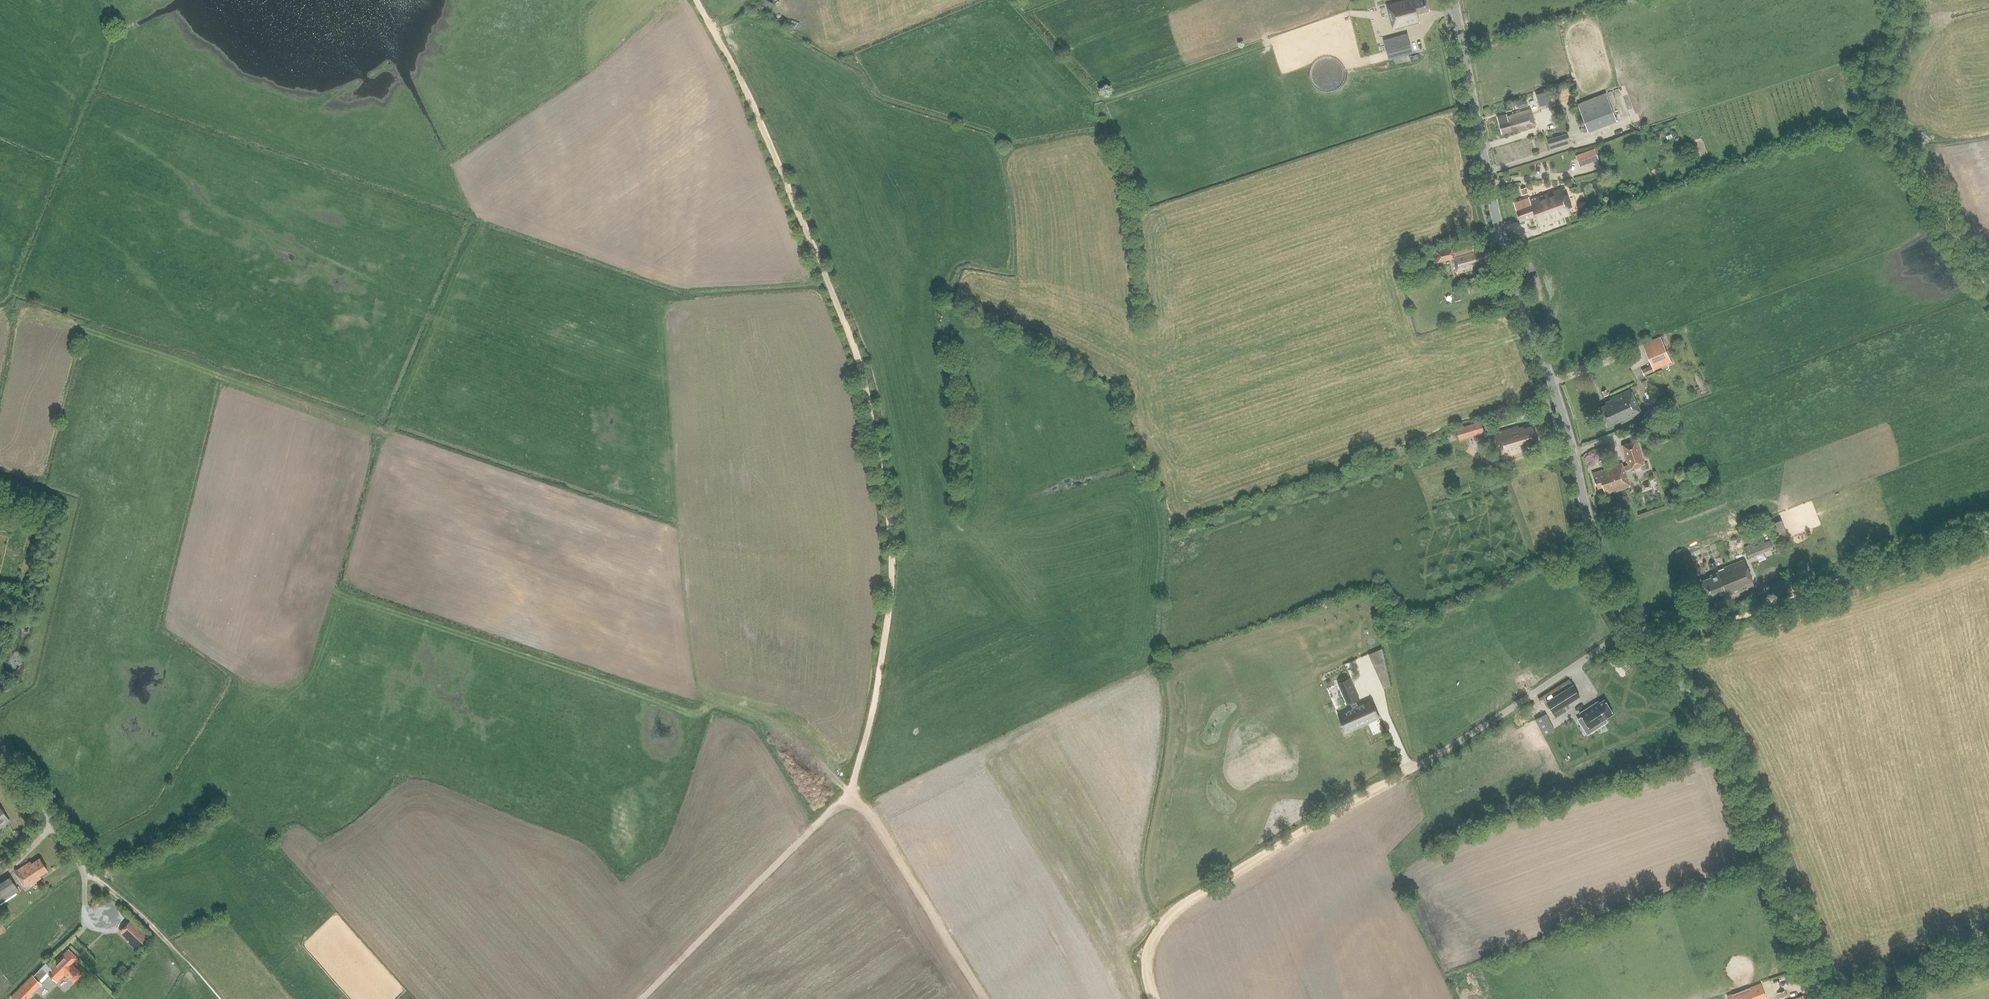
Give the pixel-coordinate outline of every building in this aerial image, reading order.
[(763,5),(771,10),(775,3),(770,0),(765,0),(763,5)] [(1427,0),(1404,0),(1387,4),(1393,29),(1420,22),(1417,13),(1429,10),(1427,0)] [(1384,42),(1388,58),(1411,52),(1407,36),(1384,42)] [(1548,90),(1536,94),(1540,106),(1552,102),(1548,90)] [(1606,93),(1577,104),(1588,132),(1617,121),(1606,93)] [(1527,99),(1518,101),(1520,108),(1528,106),(1527,99)] [(1507,116),(1507,114),(1497,117),(1502,134),(1519,130),(1520,133),(1536,127),(1531,109),(1507,116)] [(1569,136),(1548,142),(1550,148),(1570,143),(1569,136)] [(1599,159),(1595,148),(1576,155),(1580,166),(1599,159)] [(1530,201),(1529,198),(1513,202),(1520,222),(1535,216),(1538,226),(1571,214),(1562,189),(1530,201)] [(1453,246),(1435,250),(1438,262),(1453,258),(1457,274),(1473,270),(1472,266),(1488,262),(1483,245),(1454,252),(1453,246)] [(1643,375),(1672,363),(1660,336),(1643,344),(1653,365),(1641,370),(1643,375)] [(1607,403),(1608,405),(1600,409),(1608,425),(1620,420),(1622,424),(1642,415),(1632,391),(1611,400),(1612,401),(1607,403)] [(1647,419),(1666,410),(1664,406),(1663,403),(1644,412),(1645,414),(1647,419)] [(1491,431),(1488,419),(1482,421),(1486,433),(1491,431)] [(1458,440),(1484,433),(1480,421),(1455,429),(1458,440)] [(1518,426),(1494,433),(1502,456),(1527,449),(1526,445),(1537,442),(1532,426),(1524,429),(1523,427),(1519,428),(1518,426)] [(1624,466),(1623,463),(1593,473),(1598,490),(1604,488),(1606,495),(1631,487),(1626,471),(1645,464),(1644,461),(1642,457),(1643,457),(1637,441),(1622,446),(1626,457),(1625,457),(1628,465),(1624,466)] [(1778,532),(1786,530),(1782,519),(1774,521),(1778,532)] [(1745,550),(1749,559),(1773,549),(1771,543),(1761,547),(1760,544),(1745,550)] [(1710,575),(1711,577),(1701,581),(1708,598),(1720,593),(1720,594),(1726,592),(1727,595),(1754,584),(1744,559),(1717,570),(1717,571),(1710,575)] [(16,578),(18,568),(4,564),(2,575),(16,578)] [(1374,664),(1380,662),(1384,659),(1382,648),(1378,650),(1369,654),(1374,664)] [(1353,707),(1338,714),(1346,732),(1380,717),(1378,714),(1373,702),(1371,699),(1357,705),(1356,701),(1359,699),(1356,692),(1352,682),(1350,677),(1338,683),(1347,705),(1351,703),(1353,707)] [(1388,678),(1383,680),(1381,681),(1384,688),(1390,685),(1388,678)] [(1554,714),(1580,697),(1573,686),(1547,702),(1554,714)] [(1592,706),(1580,713),(1592,731),(1607,721),(1605,718),(1613,713),(1604,700),(1593,707),(1592,706)] [(1546,714),(1535,719),(1544,736),(1550,732),(1545,721),(1549,719),(1546,714)] [(9,821),(0,808),(0,828),(9,821)] [(32,863),(30,861),(15,872),(25,888),(41,877),(39,875),(47,870),(39,858),(32,863)] [(10,877),(0,883),(0,905),(20,892),(10,877)] [(140,929),(129,941),(137,949),(149,937),(140,929)] [(32,975),(10,995),(14,998),(25,998),(41,984),(38,981),(47,972),(57,982),(65,974),(72,982),(81,974),(71,963),(77,957),(68,949),(62,956),(61,955),(52,963),(49,966),(46,963),(33,975),(32,975)] [(1732,995),(1734,998),(1762,998),(1766,997),(1761,984),(1732,995)]
